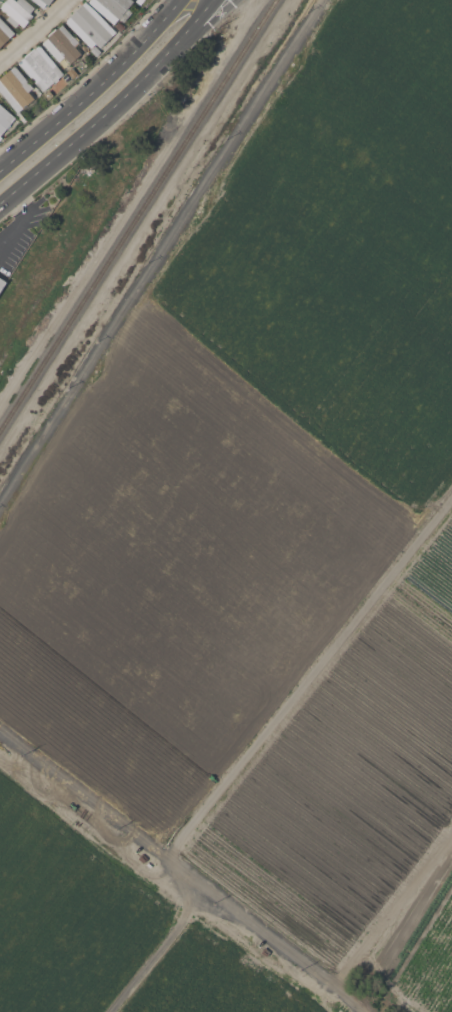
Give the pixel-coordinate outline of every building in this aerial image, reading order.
[(9,16),(0,8),(0,6),(5,0),(13,0),(15,2),(17,0),(24,0),(33,8),(29,14),(32,16),(31,18),(24,26),(22,27),(18,24),(14,28),(5,20),(9,16)] [(42,9),(31,0),(52,0),(47,6),(45,4),(42,9)] [(88,2),(90,0),(130,0),(132,2),(126,8),(130,12),(121,23),(117,19),(113,24),(88,2)] [(64,22),(84,2),(93,10),(115,32),(99,48),(95,44),(90,48),(64,22)] [(13,33),(0,46),(0,20),(13,33)] [(46,38),(45,38),(57,28),(61,25),(72,37),(73,36),(78,43),(74,47),(80,54),(64,69),(41,43),(46,38)] [(17,63),(38,45),(62,74),(57,79),(58,80),(54,83),(53,82),(41,92),(17,63)] [(16,113),(0,94),(0,77),(13,66),(32,88),(27,92),(33,99),(32,100),(35,103),(22,114),(19,110),(16,113)] [(14,118),(0,135),(0,106),(14,118)]
